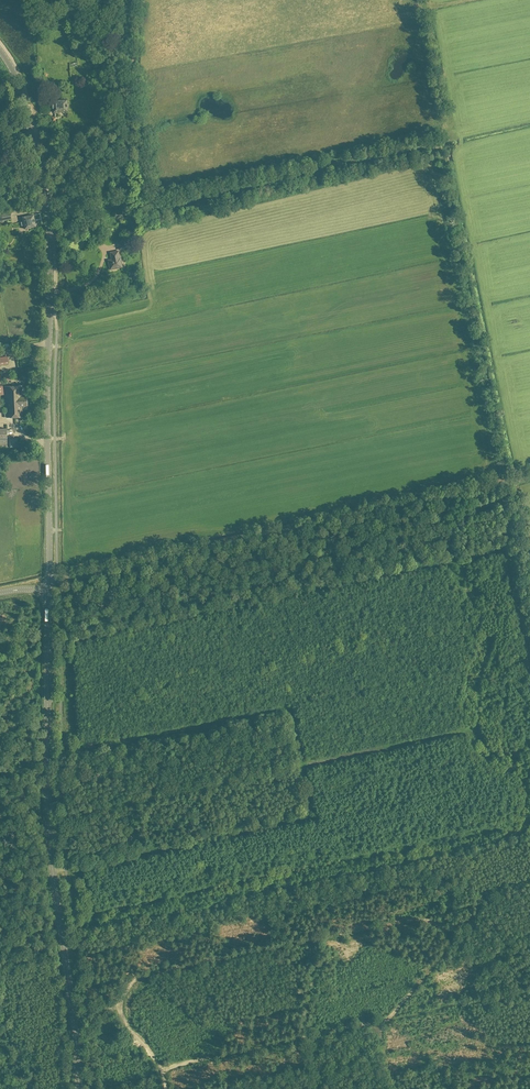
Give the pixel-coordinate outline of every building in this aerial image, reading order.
[(67,99),(52,101),(53,112),(68,111),(67,99)] [(99,128),(103,125),(97,117),(93,120),(99,128)] [(1,214),(3,221),(11,219),(10,212),(1,214)] [(22,217),(23,222),(21,222),(21,226),(24,226),(24,229),(36,226),(33,214),(22,217)] [(112,260),(108,260),(110,270),(122,267),(120,258),(118,251),(110,253),(112,260)] [(8,364),(7,356),(0,357),(0,365),(8,364)] [(4,386),(6,413),(6,418),(23,417),(23,406),(26,406),(26,396),(22,396),(22,386),(4,386)] [(18,438),(9,439),(9,448),(18,448),(18,438)]
